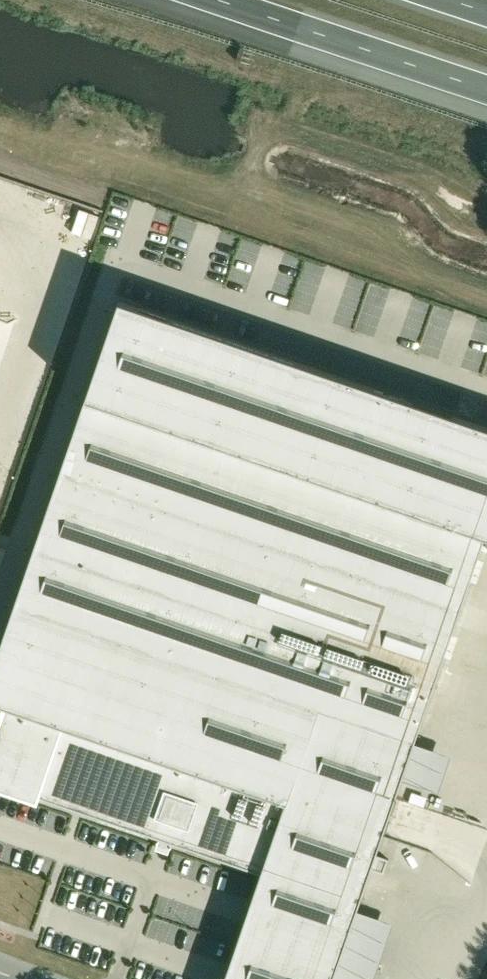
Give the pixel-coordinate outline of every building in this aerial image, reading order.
[(38,804),(40,797),(147,833),(149,826),(187,839),(185,846),(260,872),(224,978),(333,978),(356,910),(370,869),(384,874),(389,859),(376,854),(401,779),(414,742),(485,535),(486,536),(486,426),(119,300),(0,647),(0,791),(38,804)]
